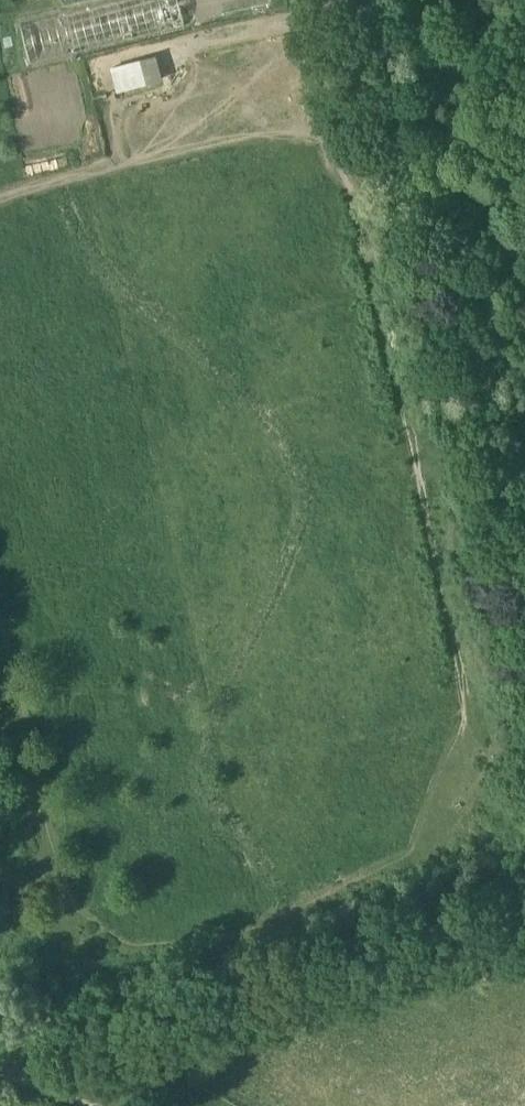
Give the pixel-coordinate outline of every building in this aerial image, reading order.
[(182,20),(177,0),(107,0),(59,13),(69,50),(182,20)] [(140,58),(144,78),(155,76),(151,56),(140,58)]
